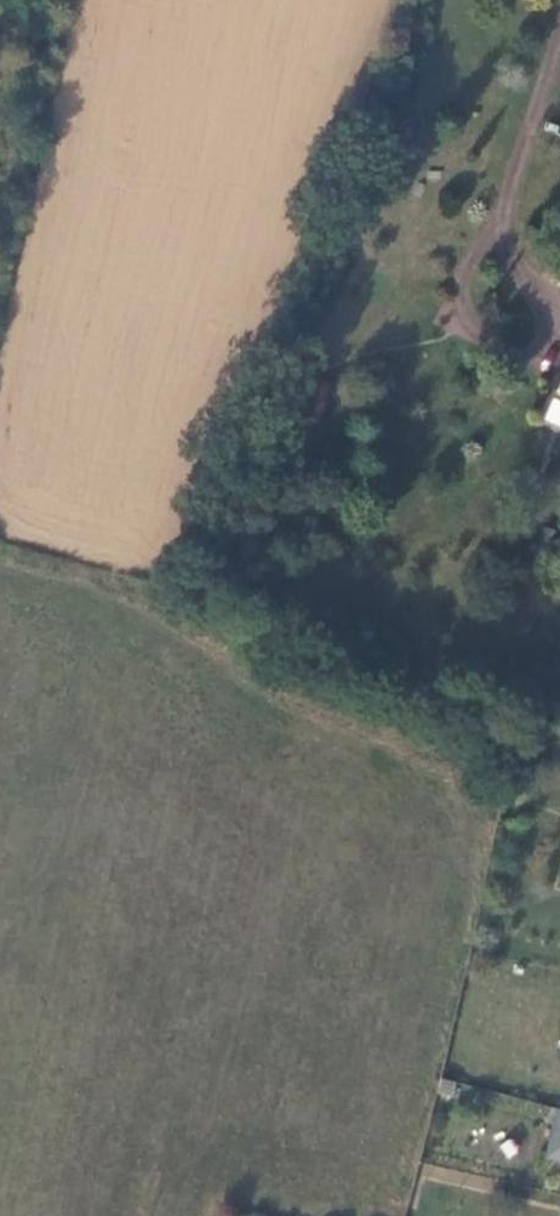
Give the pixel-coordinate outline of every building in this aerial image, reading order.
[(451,1098),(454,1084),(441,1081),(437,1095),(451,1098)] [(557,1109),(545,1157),(559,1161),(559,1110),(557,1109)]
